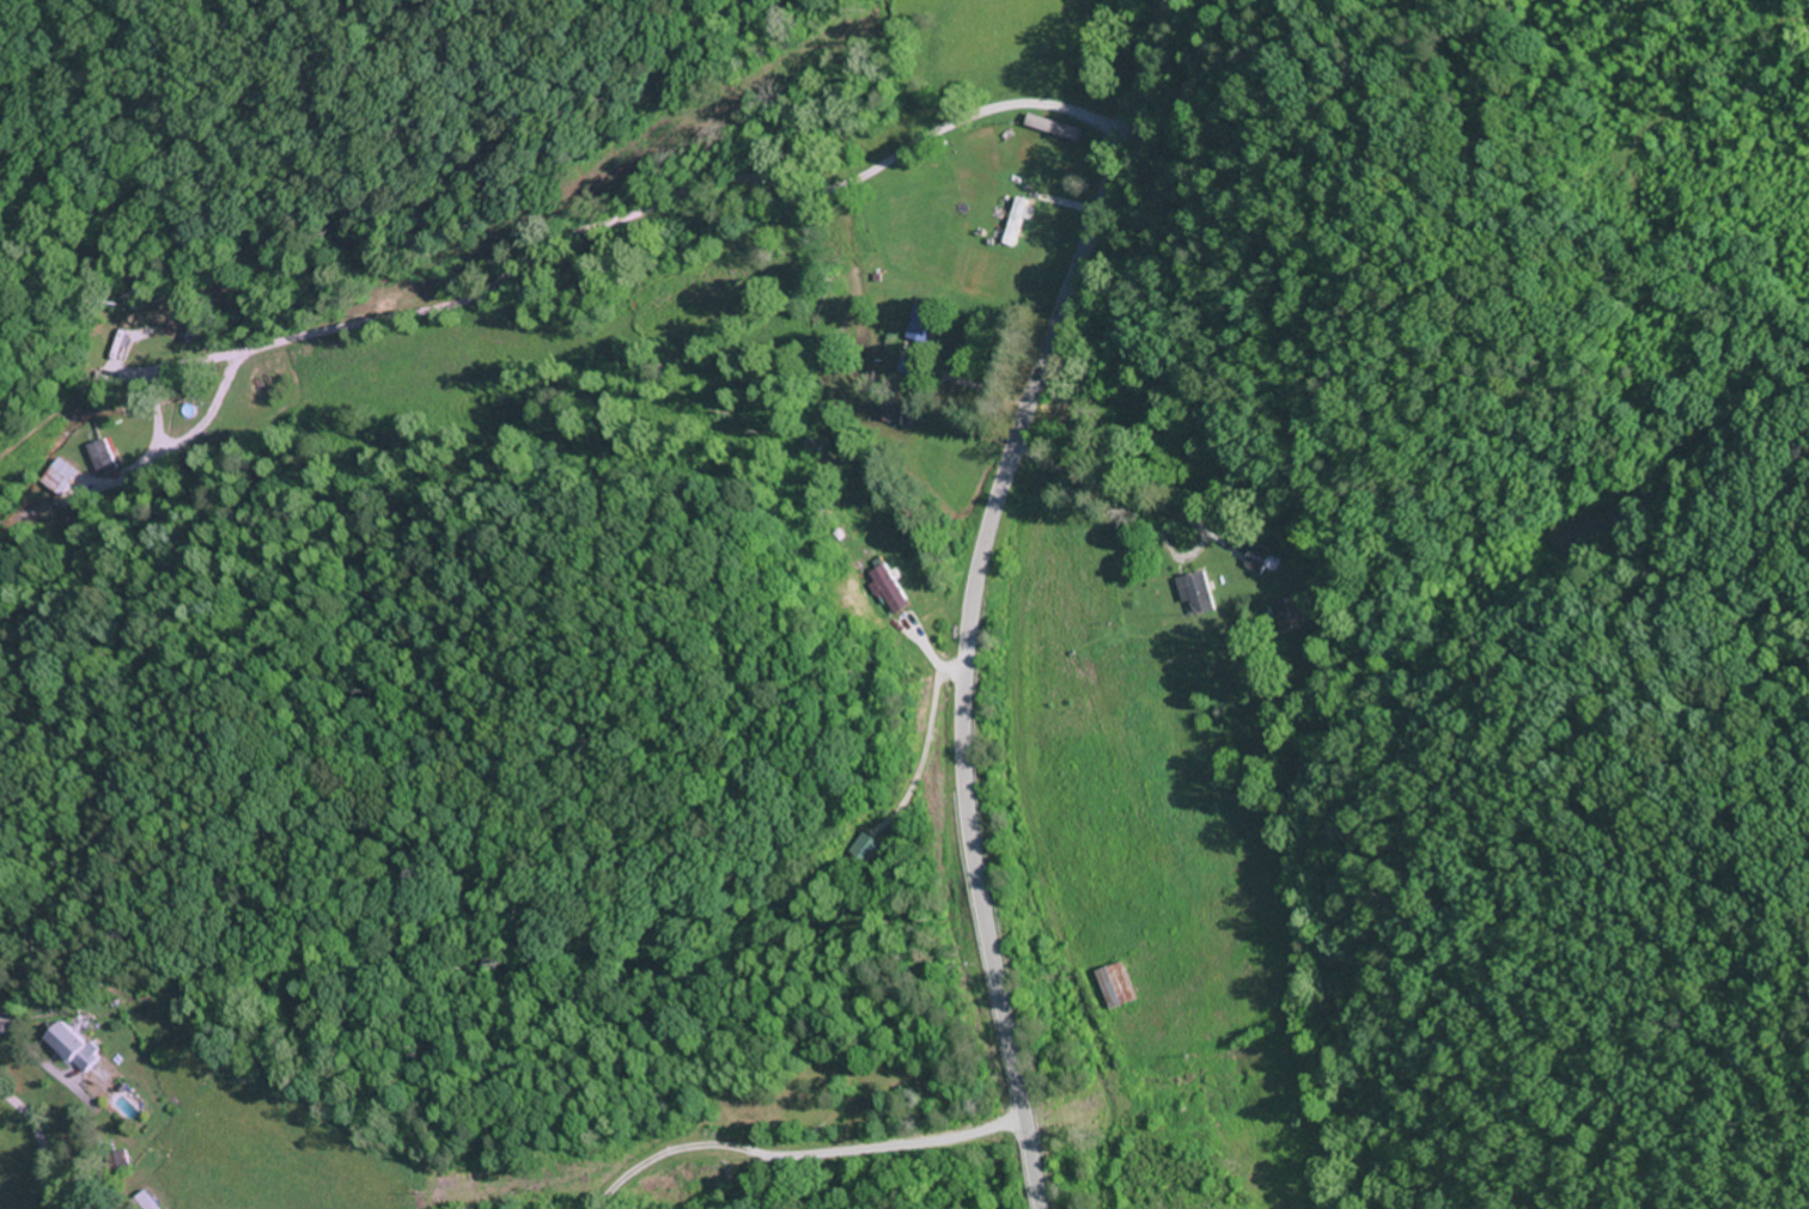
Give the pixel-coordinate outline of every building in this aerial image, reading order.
[(932,344),(941,310),(918,303),(908,338),(932,344)] [(152,344),(138,328),(117,346),(130,362),(152,344)] [(93,444),(103,475),(121,469),(111,438),(93,444)] [(65,495),(86,469),(68,454),(47,479),(65,495)] [(1278,572),(1283,560),(1249,542),(1244,553),(1252,557),(1247,565),(1265,574),(1269,567),(1278,572)] [(878,572),(889,615),(911,609),(899,566),(878,572)] [(1187,576),(1197,616),(1218,610),(1208,570),(1187,576)] [(1277,602),(1285,634),(1310,627),(1302,596),(1277,602)] [(849,852),(869,868),(885,848),(866,832),(849,852)] [(1116,1011),(1141,1001),(1125,962),(1100,973),(1116,1011)] [(51,1037),(88,1074),(106,1056),(69,1019),(51,1037)] [(150,1191),(141,1198),(150,1208),(165,1208),(150,1191)]
